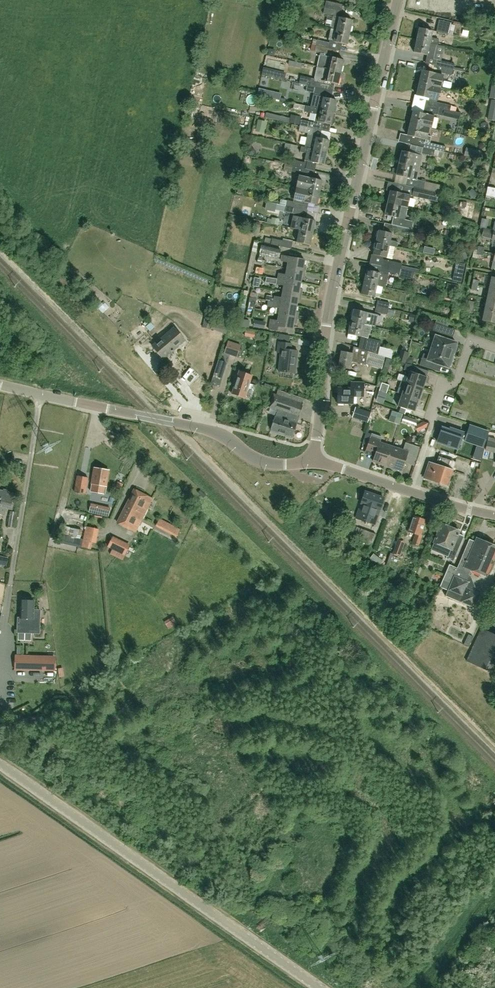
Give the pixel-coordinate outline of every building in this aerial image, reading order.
[(330,28),(336,30),(349,33),(352,20),(339,17),(342,5),(326,1),(323,13),(333,16),(330,28)] [(439,20),(436,32),(454,36),(457,22),(451,20),(451,23),(439,20)] [(419,28),(416,40),(436,45),(436,44),(437,45),(439,39),(431,37),(432,31),(419,28)] [(346,45),(349,33),(336,30),(333,41),(329,40),(329,43),(317,40),(313,39),(312,45),(340,51),(341,43),(346,45)] [(434,56),(436,45),(416,40),(414,52),(427,55),(434,56)] [(335,51),(339,52),(340,51),(312,45),(315,46),(314,51),(320,53),(316,67),(340,72),(343,60),(332,58),(332,56),(334,57),(335,51)] [(454,64),(442,61),(430,59),(429,64),(453,70),(454,64)] [(452,76),(453,70),(429,64),(427,72),(422,71),(419,83),(440,88),(442,76),(440,75),(441,73),(452,76)] [(337,85),(340,72),(316,67),(313,82),(308,80),(307,86),(332,91),(333,84),(337,85)] [(416,95),(437,100),(440,88),(419,83),(416,95)] [(336,100),(330,99),(332,92),(332,91),(307,86),(305,92),(313,93),(310,107),(306,106),(306,107),(333,113),(336,100)] [(451,106),(445,104),(433,101),(425,100),(424,106),(452,112),(452,111),(450,111),(451,106)] [(410,123),(431,128),(434,114),(442,116),(451,118),(452,112),(424,106),(422,113),(413,111),(410,123)] [(332,118),(333,113),(306,107),(305,112),(316,114),(314,121),(317,122),(330,125),(331,124),(332,124),(334,123),(335,120),(334,118),(332,118)] [(427,136),(429,128),(431,129),(431,128),(410,123),(407,136),(426,140),(430,141),(431,137),(427,136)] [(439,125),(437,134),(447,136),(448,126),(439,125)] [(319,139),(321,131),(300,126),(298,132),(307,134),(304,147),(301,146),(301,147),(326,153),(329,141),(319,139)] [(336,135),(336,127),(326,128),(327,136),(336,135)] [(444,153),(446,147),(435,145),(424,142),(422,148),(434,150),(444,153)] [(323,165),(326,153),(301,147),(299,152),(306,153),(304,160),(311,162),(323,165)] [(433,156),(434,150),(422,148),(421,153),(433,156)] [(402,151),(399,164),(419,168),(421,156),(402,151)] [(306,163),(294,160),(289,159),(288,165),(305,169),(306,163)] [(314,171),(305,169),(288,165),(285,164),(283,170),(291,172),(291,173),(299,175),(296,188),(319,193),(322,181),(312,178),(314,171)] [(416,179),(419,168),(399,164),(396,176),(407,178),(405,186),(438,193),(423,189),(425,182),(416,179)] [(330,169),(329,175),(342,177),(343,170),(330,169)] [(436,201),(438,193),(405,186),(404,186),(402,194),(390,191),(387,202),(407,207),(410,195),(436,201)] [(316,205),(319,193),(296,188),(293,203),(286,202),(285,206),(307,211),(309,203),(316,205)] [(404,220),(407,207),(387,202),(384,215),(404,220)] [(315,221),(305,219),(307,211),(285,206),(285,207),(276,205),(275,210),(293,214),(294,214),(293,216),(290,228),(312,233),(315,221)] [(410,235),(413,224),(401,222),(398,233),(410,235)] [(309,245),(312,233),(290,228),(290,230),(299,232),(296,242),(309,245)] [(379,230),(378,231),(377,231),(376,232),(375,233),(374,234),(375,236),(376,237),(377,237),(376,243),(388,246),(388,245),(396,247),(398,242),(390,240),(391,233),(379,230)] [(272,238),(270,244),(291,249),(293,241),(283,238),(282,241),(272,238)] [(404,242),(400,251),(410,254),(413,245),(404,242)] [(385,258),(388,246),(376,243),(375,243),(373,243),(372,245),(372,246),(372,248),(373,249),(374,249),(373,255),(385,258)] [(261,245),(258,258),(262,259),(263,254),(279,257),(280,250),(261,245)] [(287,262),(286,268),(305,272),(305,267),(303,266),(304,260),(282,256),(281,261),(287,262)] [(401,264),(389,261),(382,259),(381,265),(400,269),(401,264)] [(388,273),(399,275),(400,269),(381,265),(379,273),(366,270),(364,282),(385,287),(388,273)] [(304,277),(305,272),(286,268),(285,275),(279,274),(278,279),(300,283),(301,276),(304,277)] [(299,289),(300,283),(278,279),(277,284),(283,285),(282,292),(301,295),(301,290),(299,289)] [(373,298),(376,286),(385,288),(385,287),(364,282),(361,295),(373,298)] [(489,288),(487,299),(494,301),(494,289),(489,288)] [(300,300),(301,295),(282,292),(281,298),(275,297),(274,302),(296,306),(297,299),(300,300)] [(487,299),(485,310),(494,312),(494,301),(487,299)] [(295,312),(296,306),(274,302),(273,307),(279,308),(278,315),(296,318),(297,313),(295,312)] [(386,315),(388,309),(376,306),(375,312),(386,315)] [(378,315),(369,313),(366,312),(353,310),(350,322),(371,326),(375,327),(376,322),(378,315)] [(485,310),(482,320),(494,323),(494,312),(485,310)] [(296,323),(296,318),(278,315),(277,321),(270,320),(268,330),(285,333),(286,328),(292,329),(293,322),(296,323)] [(229,326),(214,321),(211,329),(226,335),(229,326)] [(369,335),(371,326),(350,322),(348,334),(361,337),(358,348),(385,357),(385,356),(391,358),(393,350),(379,347),(381,341),(368,338),(369,335)] [(436,332),(431,348),(452,355),(453,353),(454,354),(457,345),(455,345),(456,343),(443,338),(447,327),(435,323),(432,331),(436,332)] [(162,358),(184,340),(174,327),(152,346),(162,358)] [(228,341),(224,352),(237,356),(241,345),(228,341)] [(292,344),(278,342),(270,341),(269,349),(277,350),(277,352),(280,353),(278,371),(295,373),(298,351),(291,350),(292,344)] [(381,369),(385,357),(358,348),(353,346),(352,353),(342,351),(338,366),(349,369),(351,361),(365,364),(381,369)] [(451,357),(452,355),(431,348),(428,355),(423,353),(419,365),(432,369),(434,363),(448,367),(448,365),(450,366),(453,358),(451,357)] [(409,371),(405,383),(422,388),(426,377),(415,373),(417,367),(405,363),(403,369),(409,371)] [(434,366),(432,375),(443,377),(445,369),(434,366)] [(232,394),(244,398),(252,375),(239,371),(237,377),(236,377),(233,385),(234,385),(232,394)] [(385,387),(392,390),(396,382),(389,379),(385,387)] [(364,397),(364,383),(351,382),(350,388),(338,387),(337,403),(353,404),(353,396),(364,397)] [(418,400),(422,388),(405,383),(402,394),(418,400)] [(293,437),(303,403),(274,394),(269,407),(278,410),(276,416),(275,416),(270,430),(293,437)] [(414,412),(418,400),(402,394),(398,406),(414,412)] [(371,412),(355,407),(351,417),(367,423),(371,412)] [(428,427),(429,423),(425,422),(417,427),(419,432),(427,428),(428,427)] [(474,439),(482,441),(483,435),(492,437),(494,427),(477,423),(474,439)] [(441,429),(437,443),(459,451),(464,436),(441,429)] [(367,446),(366,450),(375,453),(373,461),(386,466),(392,447),(380,442),(381,437),(371,433),(367,446)] [(494,453),(494,443),(487,441),(485,450),(494,453)] [(413,466),(419,447),(405,443),(403,450),(392,447),(386,466),(389,467),(390,468),(394,470),(395,469),(401,471),(404,463),(413,466)] [(429,462),(424,478),(447,486),(453,470),(447,468),(450,461),(438,457),(436,464),(429,462)] [(97,485),(106,486),(109,470),(94,468),(91,484),(90,491),(96,492),(97,485)] [(89,478),(77,476),(75,492),(86,494),(89,478)] [(135,532),(151,499),(134,490),(117,523),(135,532)] [(12,509),(15,494),(0,491),(0,514),(4,515),(6,508),(12,509)] [(374,525),(383,498),(364,492),(355,518),(374,525)] [(14,528),(16,512),(10,511),(8,527),(14,528)] [(420,535),(425,520),(413,516),(407,531),(415,534),(412,543),(418,545),(421,535),(420,535)] [(159,518),(156,525),(177,537),(180,530),(159,518)] [(442,523),(434,542),(431,549),(447,556),(446,559),(453,562),(464,537),(458,534),(460,531),(442,523)] [(82,529),(82,530),(70,527),(63,526),(59,542),(86,548),(88,542),(95,544),(96,540),(104,542),(106,529),(98,528),(98,532),(82,529)] [(361,529),(357,527),(353,536),(357,538),(372,544),(376,534),(361,529)] [(111,538),(107,547),(124,556),(129,547),(111,538)] [(494,549),(494,546),(477,538),(475,542),(470,539),(457,568),(454,567),(449,565),(442,580),(440,587),(447,590),(445,596),(474,608),(480,593),(474,591),(476,588),(475,587),(471,576),(469,575),(471,570),(484,575),(494,549)] [(393,553),(399,556),(404,544),(397,541),(393,553)] [(7,566),(9,557),(0,556),(0,564),(7,566)] [(40,610),(33,610),(34,601),(21,601),(20,618),(18,618),(17,632),(39,633),(40,610)] [(494,672),(494,635),(481,628),(466,661),(494,674),(494,672)] [(468,634),(463,644),(468,646),(468,647),(473,637),(468,634)] [(15,658),(15,670),(55,671),(55,659),(15,658)]
